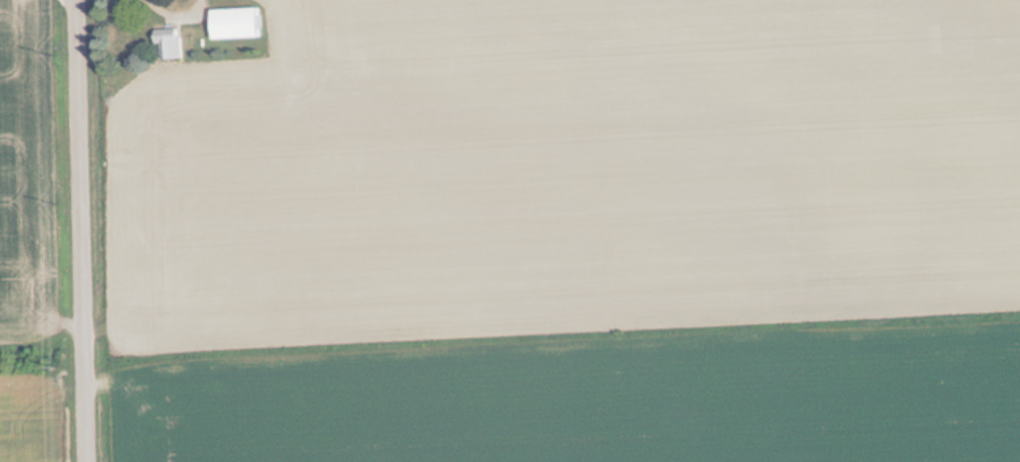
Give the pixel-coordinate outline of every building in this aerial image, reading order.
[(205,8),(205,39),(253,39),(253,8),(205,8)] [(156,58),(179,58),(179,29),(149,29),(149,43),(156,43),(156,58)]
